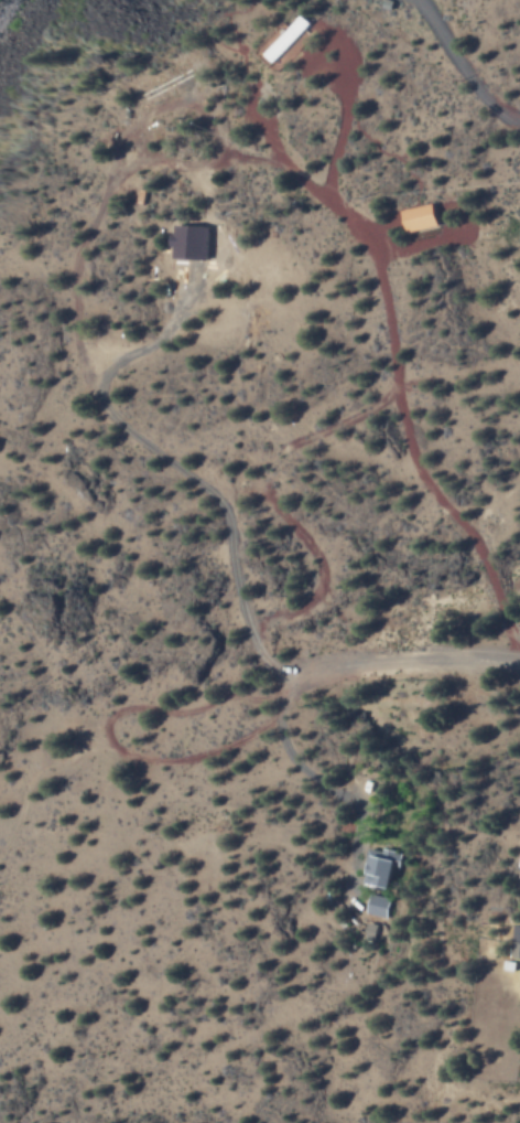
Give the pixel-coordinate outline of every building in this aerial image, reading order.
[(265,53),(274,62),(311,22),(302,14),(265,53)] [(407,232),(439,224),(433,202),(401,211),(407,232)] [(178,234),(172,234),(171,257),(205,258),(206,225),(178,225),(178,234)] [(367,883),(392,888),(399,853),(368,847),(365,863),(370,864),(367,883)] [(390,899),(371,894),(366,912),(385,918),(390,899)] [(513,925),(512,957),(519,958),(519,925),(513,925)]
